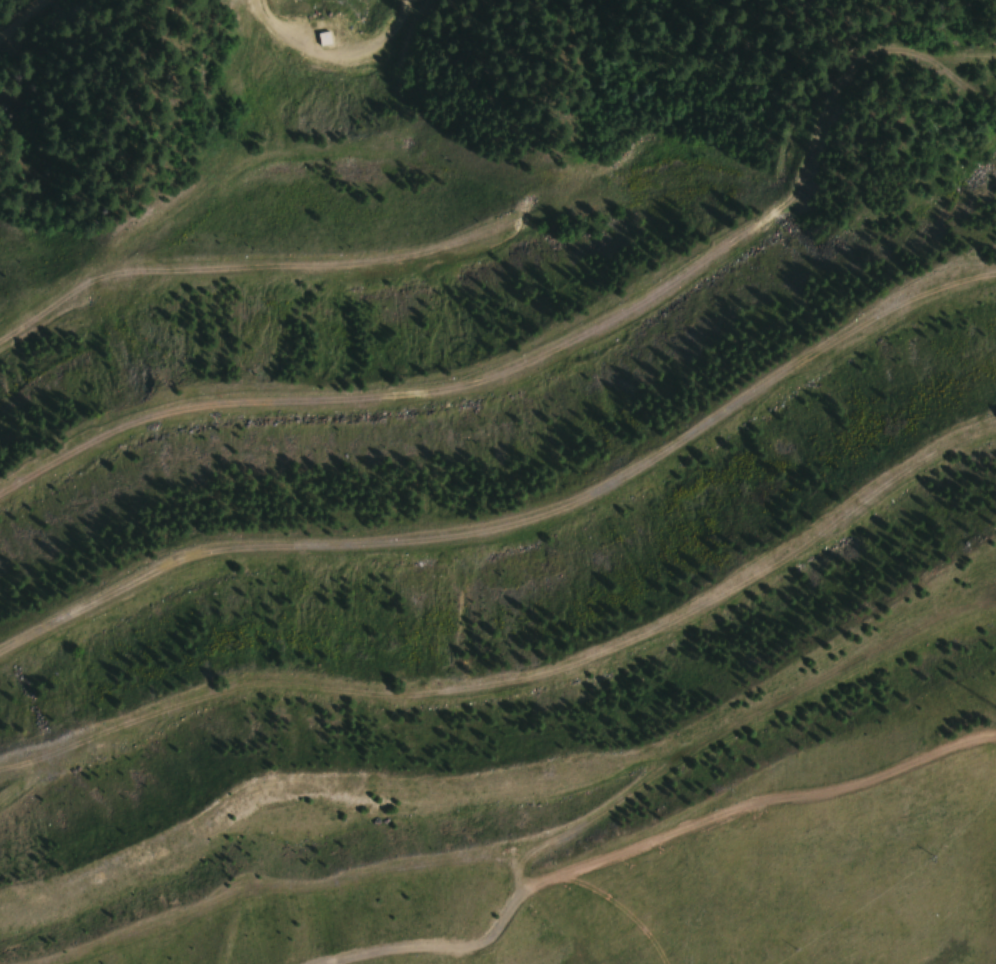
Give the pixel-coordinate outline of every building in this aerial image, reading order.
[(319,46),(329,45),(328,33),(317,34),(319,46)]
